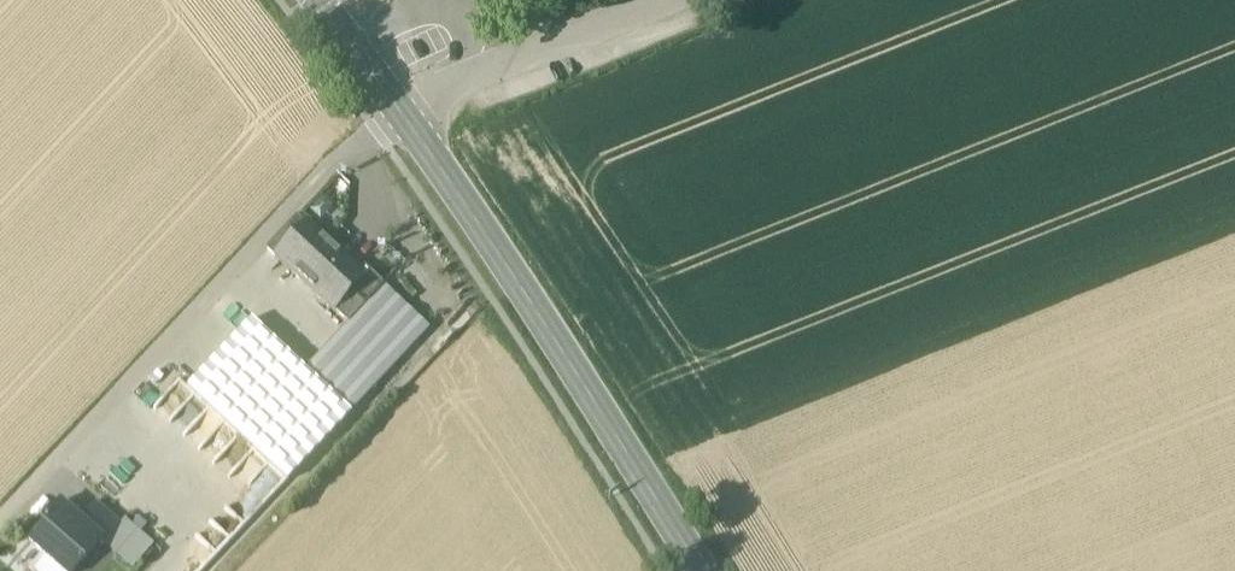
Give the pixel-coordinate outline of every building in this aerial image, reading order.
[(360,275),(307,226),(276,260),(291,274),(287,278),(295,286),(299,282),(347,326),(365,308),(347,291),(361,276),(360,275)] [(384,288),(364,270),(360,275),(361,276),(347,291),(365,308),(374,298),(384,288)] [(347,326),(314,362),(360,404),(420,341),(374,298),(365,308),(347,326)] [(314,362),(250,301),(178,377),(231,426),(295,486),(366,410),(314,362)] [(295,486),(231,426),(182,477),(246,537),(295,486)] [(78,523),(103,542),(118,524),(93,504),(78,523)] [(63,570),(80,570),(103,542),(78,523),(59,507),(30,544),(63,570)]
